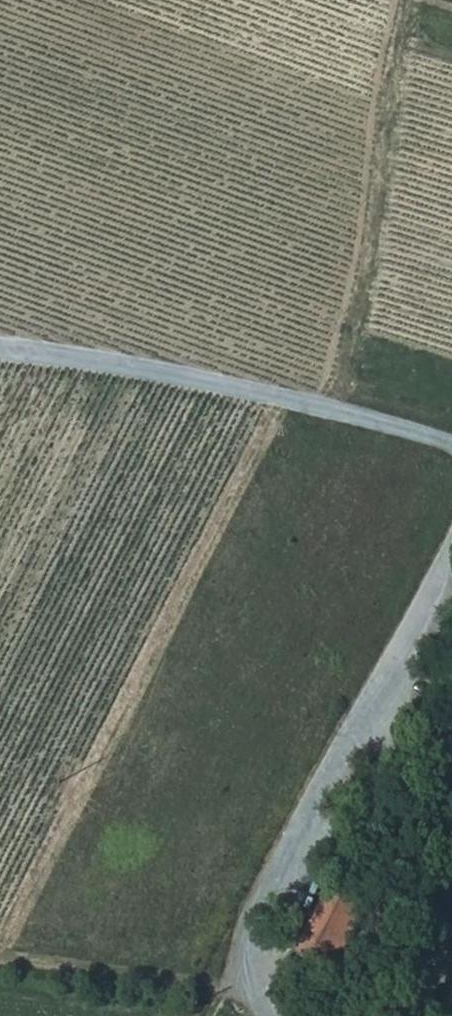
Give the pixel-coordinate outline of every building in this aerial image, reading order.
[(329,883),(296,949),(335,969),(368,902),(329,883)]
